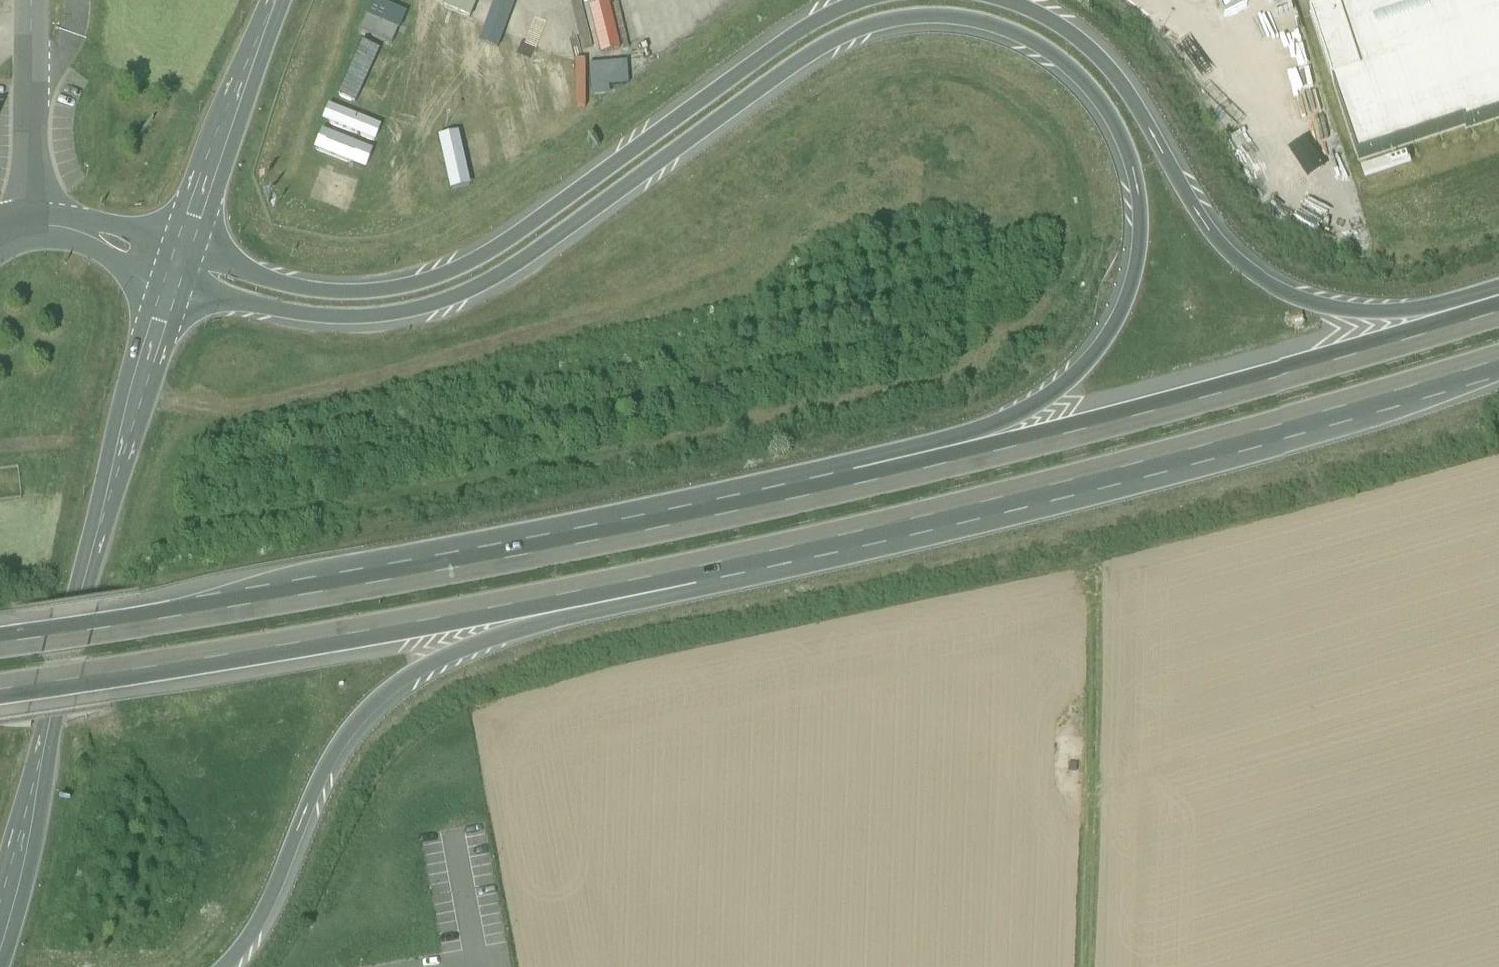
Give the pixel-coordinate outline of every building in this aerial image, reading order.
[(395,44),(409,12),(382,0),(374,0),(361,29),(395,44)] [(1289,0),(1243,0),(1243,15),(1289,15),(1289,0)] [(1335,85),(1363,76),(1341,8),(1340,4),(1339,0),(1314,0),(1317,11),(1323,9),(1324,13),(1312,17),(1335,85)] [(1341,8),(1363,76),(1335,85),(1359,160),(1465,125),(1466,128),(1498,118),(1498,0),(1364,0),(1341,8)] [(474,30),(479,65),(500,62),(495,27),(474,30)] [(357,41),(349,60),(391,78),(399,59),(357,41)] [(558,80),(535,83),(540,126),(562,123),(559,98),(576,95),(578,106),(591,105),(585,60),(556,64),(558,80)] [(630,61),(591,63),(593,95),(613,94),(613,85),(631,84),(630,61)] [(383,108),(389,93),(339,72),(333,87),(383,108)] [(334,112),(328,130),(379,145),(384,127),(334,112)] [(329,137),(322,153),(360,168),(366,152),(329,137)] [(439,156),(409,159),(412,205),(444,203),(443,188),(464,187),(461,144),(438,146),(439,156)]
